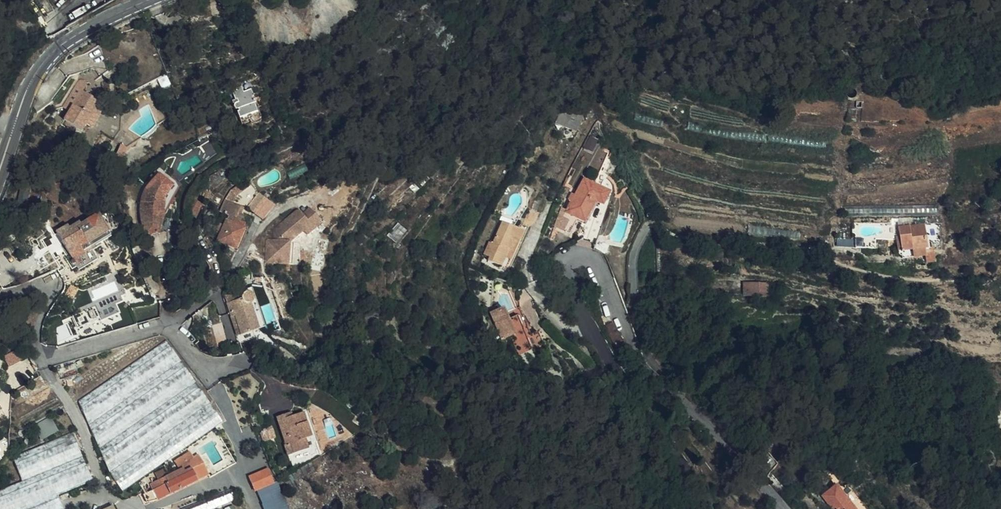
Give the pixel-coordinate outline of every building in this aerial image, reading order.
[(242,88),(240,83),(234,85),(234,87),(231,88),(235,100),(232,101),(234,108),(237,107),(238,110),(236,110),(241,123),(260,116),(251,86),(242,88)] [(89,122),(102,100),(85,89),(76,104),(75,103),(66,118),(84,128),(88,122),(89,122)] [(107,103),(102,100),(89,122),(94,125),(107,103)] [(558,127),(570,132),(582,111),(578,108),(572,121),(563,117),(558,127)] [(582,111),(570,132),(578,135),(587,113),(582,111)] [(602,147),(605,140),(597,136),(594,142),(602,147)] [(226,178),(222,170),(218,173),(223,180),(226,178)] [(143,220),(147,234),(162,232),(161,224),(164,222),(166,220),(167,217),(167,213),(165,207),(158,205),(160,201),(162,198),(164,196),(177,180),(178,179),(168,171),(164,175),(161,172),(148,186),(144,193),(142,202),(142,211),(143,220)] [(419,192),(431,180),(425,174),(413,186),(419,192)] [(605,204),(612,190),(587,176),(579,192),(575,190),(571,197),(575,199),(570,209),(586,218),(597,199),(605,204)] [(237,225),(240,219),(234,217),(239,206),(239,205),(233,202),(236,196),(252,184),(246,177),(231,189),(225,198),(219,210),(229,215),(217,240),(236,247),(244,228),(237,225)] [(165,207),(179,186),(177,180),(164,196),(162,198),(160,201),(158,205),(165,207)] [(27,207),(31,189),(21,186),(17,205),(27,207)] [(265,200),(266,200),(266,199),(262,196),(258,193),(246,207),(254,214),(265,200)] [(189,197),(187,209),(198,210),(200,199),(189,197)] [(304,211),(310,204),(306,201),(300,208),(304,211)] [(304,211),(300,208),(299,208),(295,207),(292,208),(290,209),(273,229),(273,239),(267,239),(268,261),(295,260),(295,253),(291,253),(290,238),(304,223),(309,227),(320,212),(310,204),(304,211)] [(234,217),(240,219),(242,220),(244,215),(242,214),(244,208),(239,206),(234,217)] [(98,214),(110,233),(119,227),(107,208),(98,214)] [(540,223),(543,214),(532,210),(526,223),(534,227),(540,223)] [(94,248),(112,237),(110,233),(98,214),(82,224),(79,221),(70,227),(68,224),(55,231),(58,235),(69,228),(73,235),(63,242),(80,270),(101,259),(94,248)] [(219,232),(223,224),(213,220),(209,228),(219,232)] [(388,234),(398,242),(408,230),(399,222),(388,234)] [(506,253),(514,227),(502,223),(496,248),(493,247),(488,266),(501,271),(502,266),(504,267),(506,253)] [(883,241),(896,240),(895,223),(840,223),(840,236),(842,237),(857,238),(871,240),(883,241)] [(899,224),(900,240),(927,237),(926,223),(899,224)] [(525,230),(514,227),(506,253),(504,267),(509,269),(512,260),(515,261),(525,230)] [(602,250),(604,252),(606,244),(609,236),(602,234),(598,248),(602,250)] [(857,238),(842,237),(842,248),(857,248),(857,238)] [(927,237),(900,240),(901,258),(925,256),(926,261),(934,261),(933,247),(928,247),(927,237)] [(871,240),(857,238),(857,248),(871,248),(871,240)] [(606,255),(607,257),(614,250),(606,244),(604,252),(606,255)] [(120,278),(113,280),(118,292),(92,304),(101,322),(120,313),(116,306),(124,302),(121,296),(126,294),(120,278)] [(754,290),(754,281),(745,281),(745,290),(754,290)] [(768,282),(754,281),(754,290),(768,291),(768,282)] [(224,295),(226,303),(236,300),(234,292),(224,295)] [(251,332),(258,330),(250,303),(252,301),(253,299),(253,296),(252,294),(249,292),(246,292),(243,293),(242,295),(241,298),(236,300),(226,303),(233,327),(237,326),(240,334),(236,336),(238,343),(253,339),(251,332)] [(379,315),(375,303),(368,306),(372,318),(379,315)] [(512,326),(507,305),(491,312),(503,340),(514,335),(512,326)] [(512,316),(507,305),(512,326),(514,335),(519,333),(527,351),(535,347),(520,313),(512,316)] [(95,327),(89,315),(69,324),(75,337),(95,327)] [(625,338),(615,321),(606,325),(614,342),(619,340),(625,338)] [(213,324),(218,344),(227,342),(223,322),(213,324)] [(7,336),(1,340),(6,347),(12,344),(7,336)] [(626,338),(625,338),(619,340),(623,354),(631,351),(626,338)] [(194,342),(198,351),(205,348),(201,339),(194,342)] [(131,397),(181,362),(166,341),(79,402),(89,425),(131,397)] [(21,360),(17,350),(4,356),(9,366),(21,360)] [(114,358),(75,385),(83,396),(122,369),(114,358)] [(62,379),(68,381),(73,380),(75,379),(78,375),(78,369),(75,364),(73,361),(58,366),(58,371),(60,376),(62,379)] [(75,364),(78,369),(83,366),(81,361),(75,364)] [(100,449),(196,382),(182,362),(181,362),(131,397),(89,425),(100,449)] [(211,404),(196,382),(100,449),(110,473),(211,404)] [(654,393),(665,402),(670,397),(659,387),(654,393)] [(676,410),(679,408),(672,401),(669,403),(676,410)] [(223,421),(211,404),(110,473),(123,491),(202,436),(223,421)] [(289,414),(287,411),(278,414),(287,442),(286,442),(289,453),(291,452),(294,462),(314,455),(307,436),(318,432),(309,407),(294,413),(289,414)] [(367,416),(357,411),(354,417),(364,422),(367,416)] [(262,420),(259,412),(251,415),(254,423),(262,420)] [(52,416),(37,423),(45,437),(59,430),(52,416)] [(270,436),(267,426),(263,428),(264,430),(262,430),(264,438),(270,436)] [(58,494),(93,480),(74,433),(14,458),(23,481),(0,491),(0,508),(22,508),(58,494)] [(198,454),(184,468),(185,470),(202,461),(198,454)] [(780,460),(775,454),(765,461),(773,471),(780,460)] [(202,461),(185,470),(184,468),(168,476),(158,481),(151,484),(154,490),(159,498),(159,499),(210,473),(203,461),(202,461)] [(248,476),(255,489),(257,488),(273,481),(267,467),(248,476)] [(158,481),(168,476),(165,470),(155,474),(158,481)] [(275,480),(273,481),(257,488),(265,508),(287,508),(275,480)] [(836,483),(820,498),(824,503),(823,504),(827,508),(865,508),(846,487),(839,486),(836,483)] [(235,500),(231,489),(181,508),(214,508),(235,500)] [(159,498),(154,490),(144,495),(148,502),(159,498)] [(58,494),(22,508),(64,508),(58,494)] [(244,508),(241,499),(224,506),(225,508),(241,508),(244,508)]
